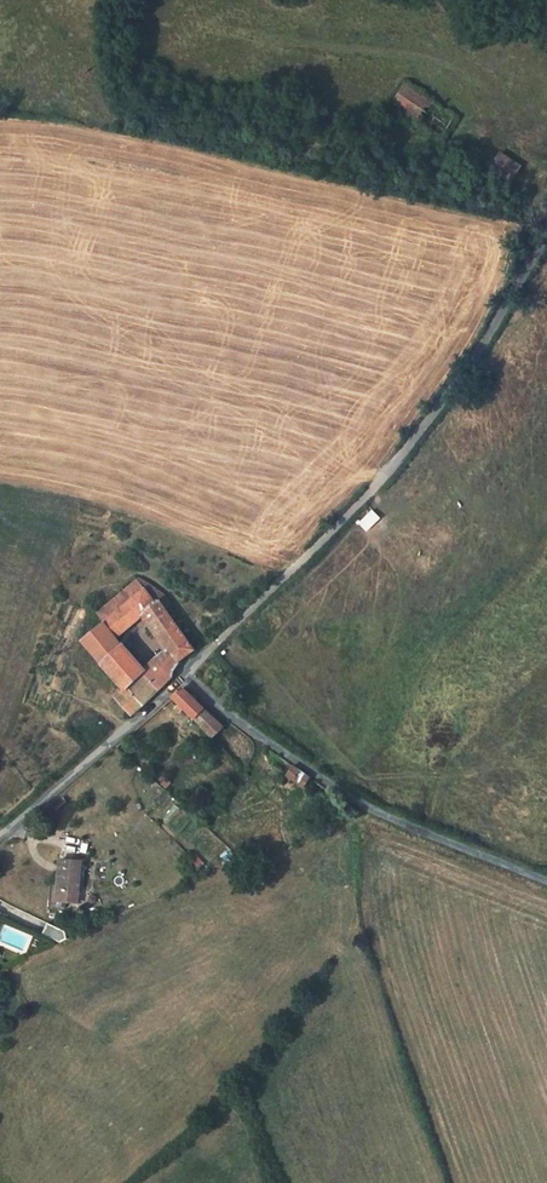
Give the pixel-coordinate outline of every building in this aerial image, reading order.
[(432,143),(444,123),(395,94),(383,113),(432,143)] [(500,191),(507,178),(486,164),(478,178),(500,191)] [(167,612),(162,604),(159,602),(148,595),(143,592),(130,585),(87,621),(96,631),(74,650),(114,699),(105,706),(117,721),(121,725),(162,689),(162,681),(169,674),(186,662),(161,617),(167,612)] [(162,707),(204,745),(215,736),(174,696),(162,707)] [(292,765),(285,778),(305,789),(312,776),(292,765)] [(282,778),(274,787),(292,800),(300,791),(282,778)] [(56,901),(74,903),(79,864),(62,862),(56,901)]
